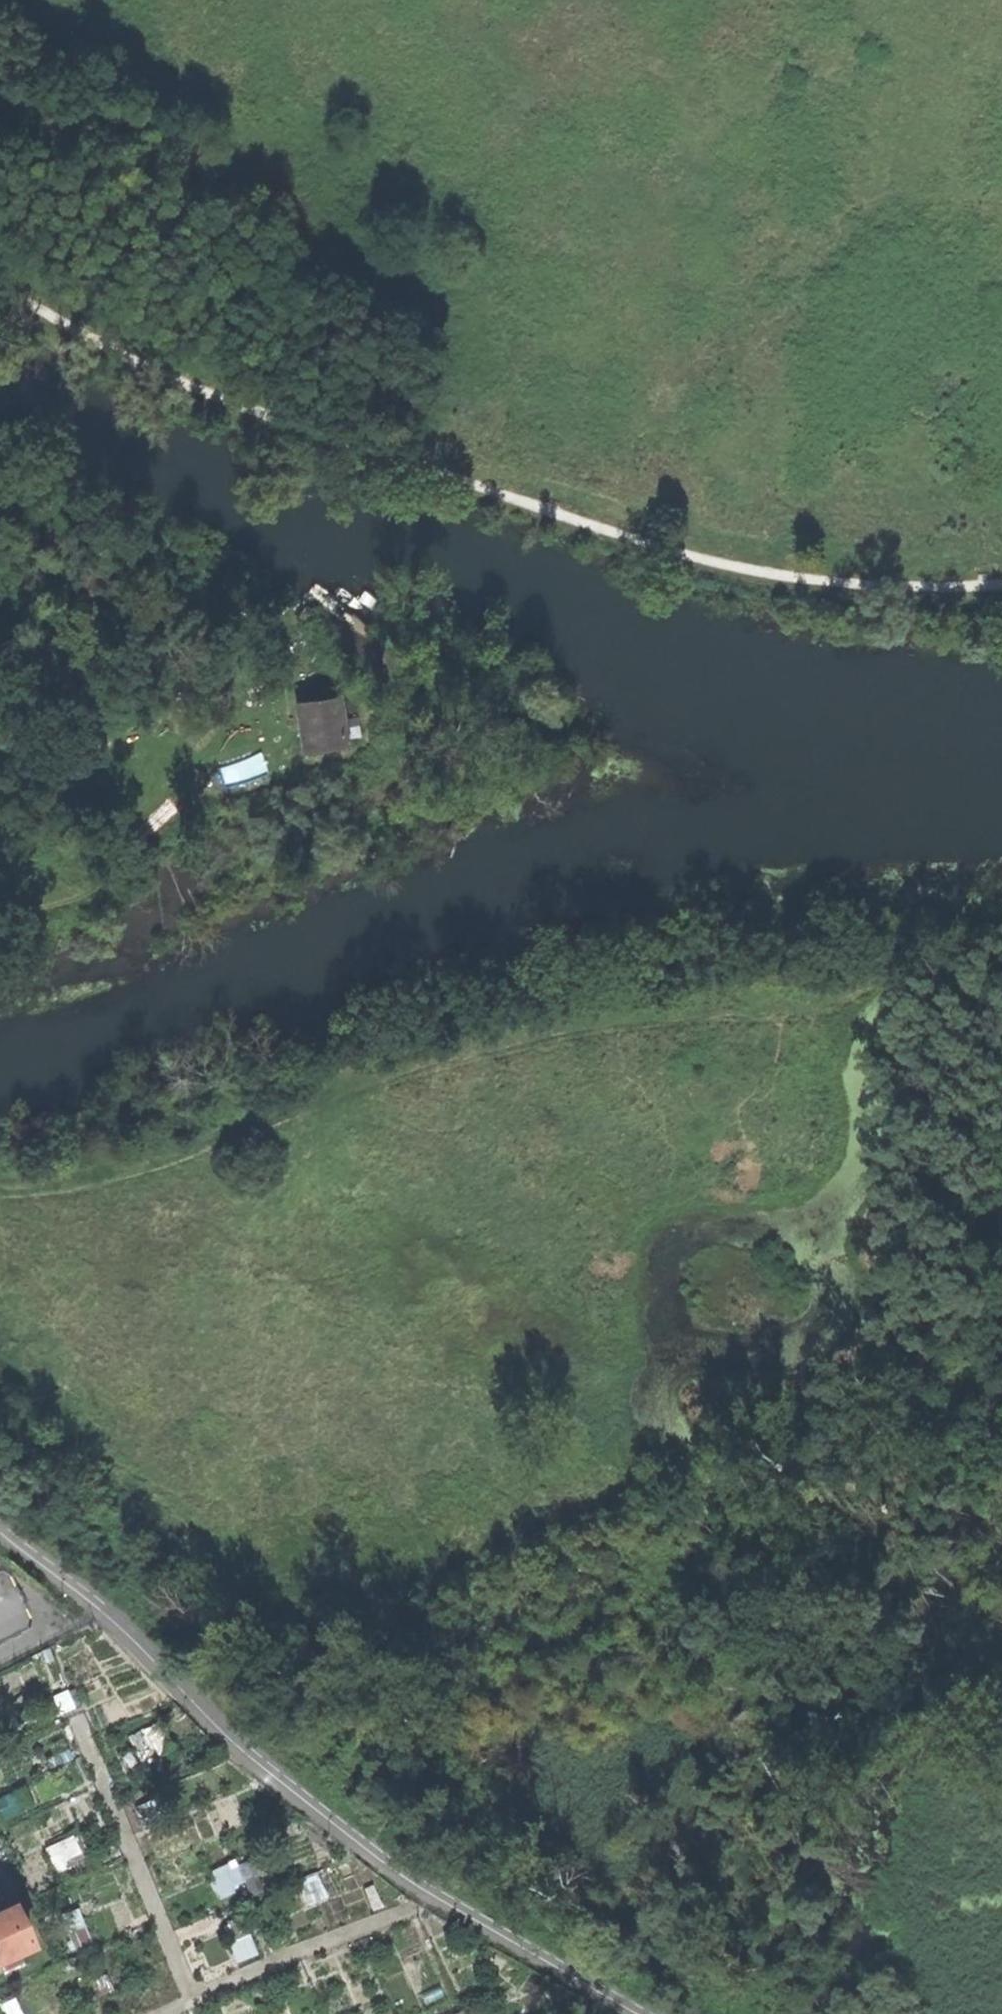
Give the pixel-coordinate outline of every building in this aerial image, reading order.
[(339,697),(299,702),(305,748),(345,743),(339,697)] [(78,1836),(51,1848),(59,1865),(86,1852),(78,1836)] [(268,1892),(253,1856),(213,1873),(223,1898),(251,1886),(256,1897),(268,1892)] [(12,1910),(0,1916),(0,1962),(30,1948),(12,1910)]
